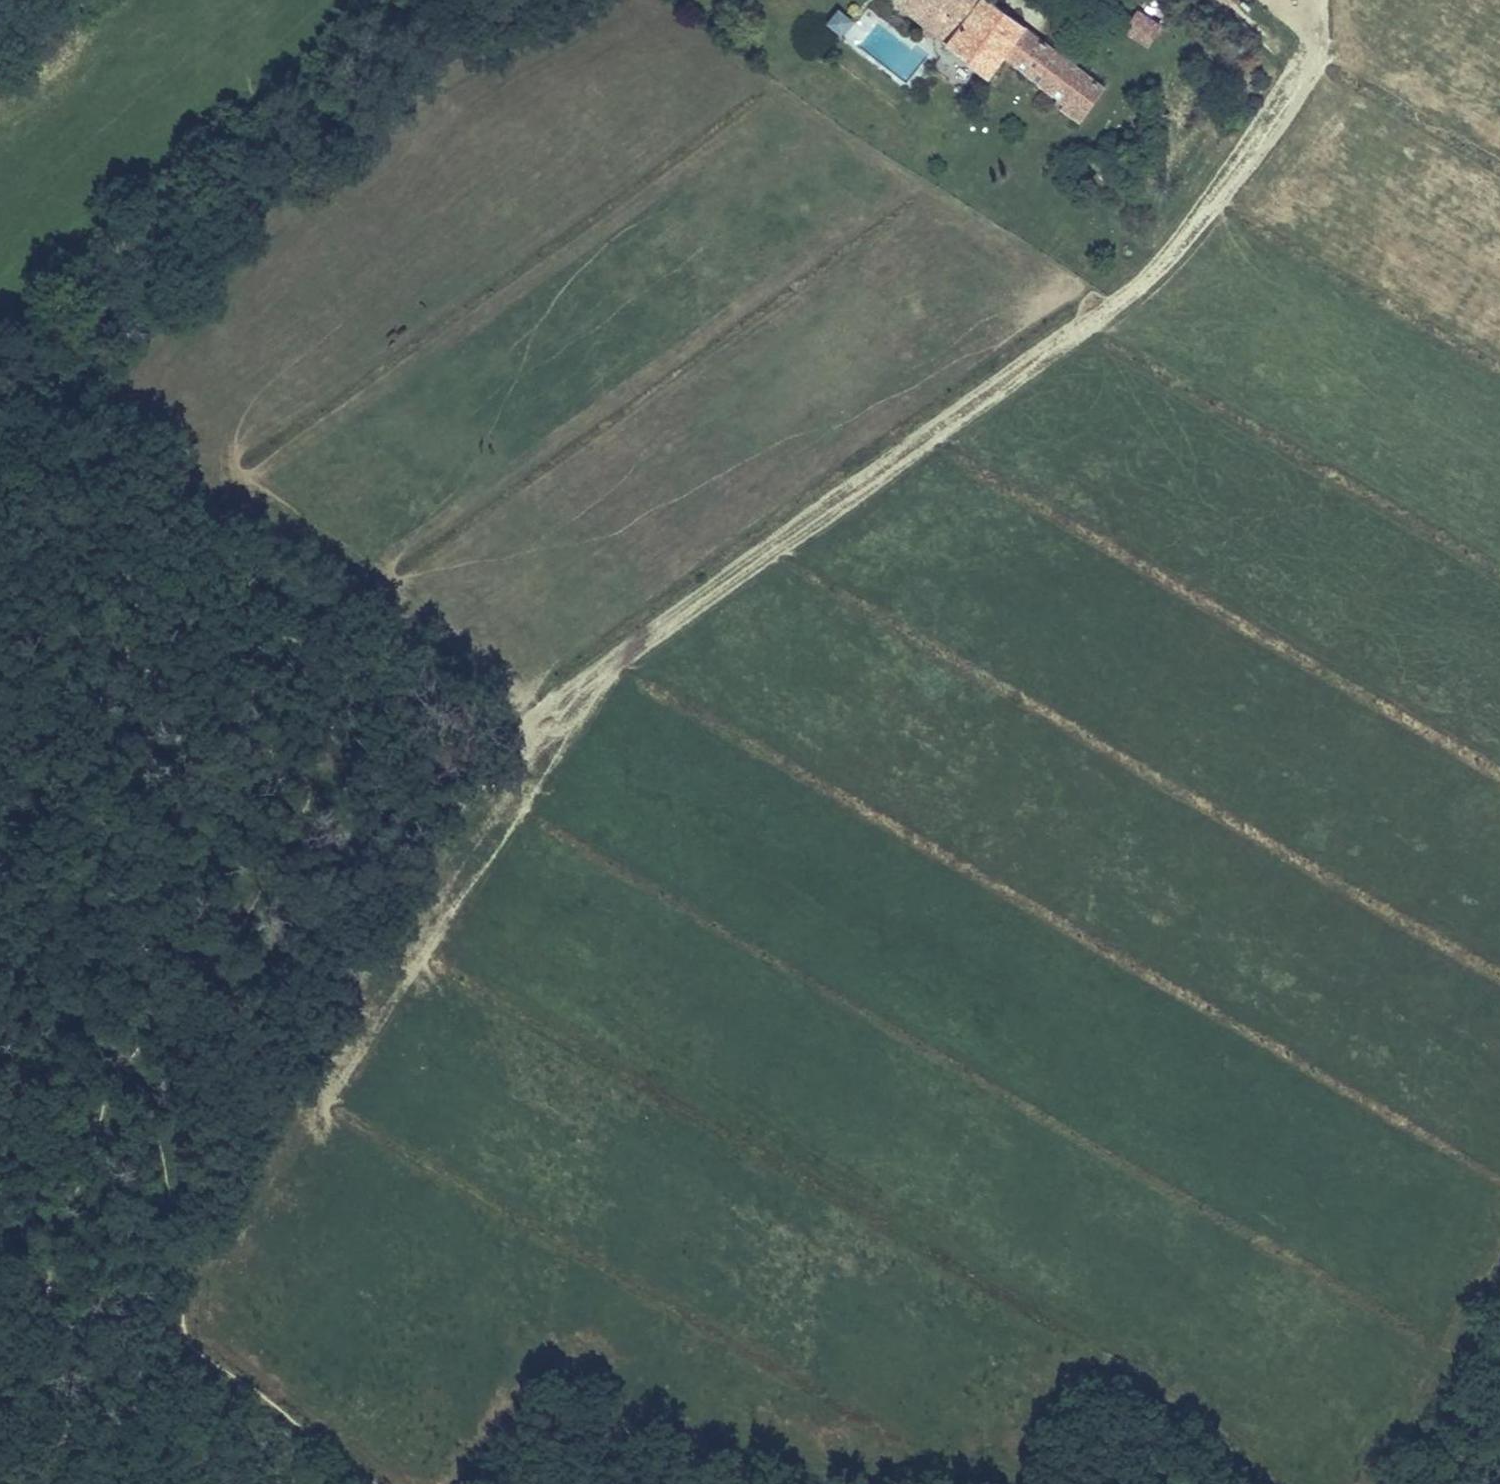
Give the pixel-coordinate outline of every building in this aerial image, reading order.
[(893,4),(993,80),(1004,65),(1063,108),(1062,114),(1082,128),(1111,89),(988,0),(896,0),(893,4)] [(826,22),(844,34),(856,17),(837,5),(826,22)] [(1138,8),(1124,34),(1149,48),(1164,21),(1138,8)]
